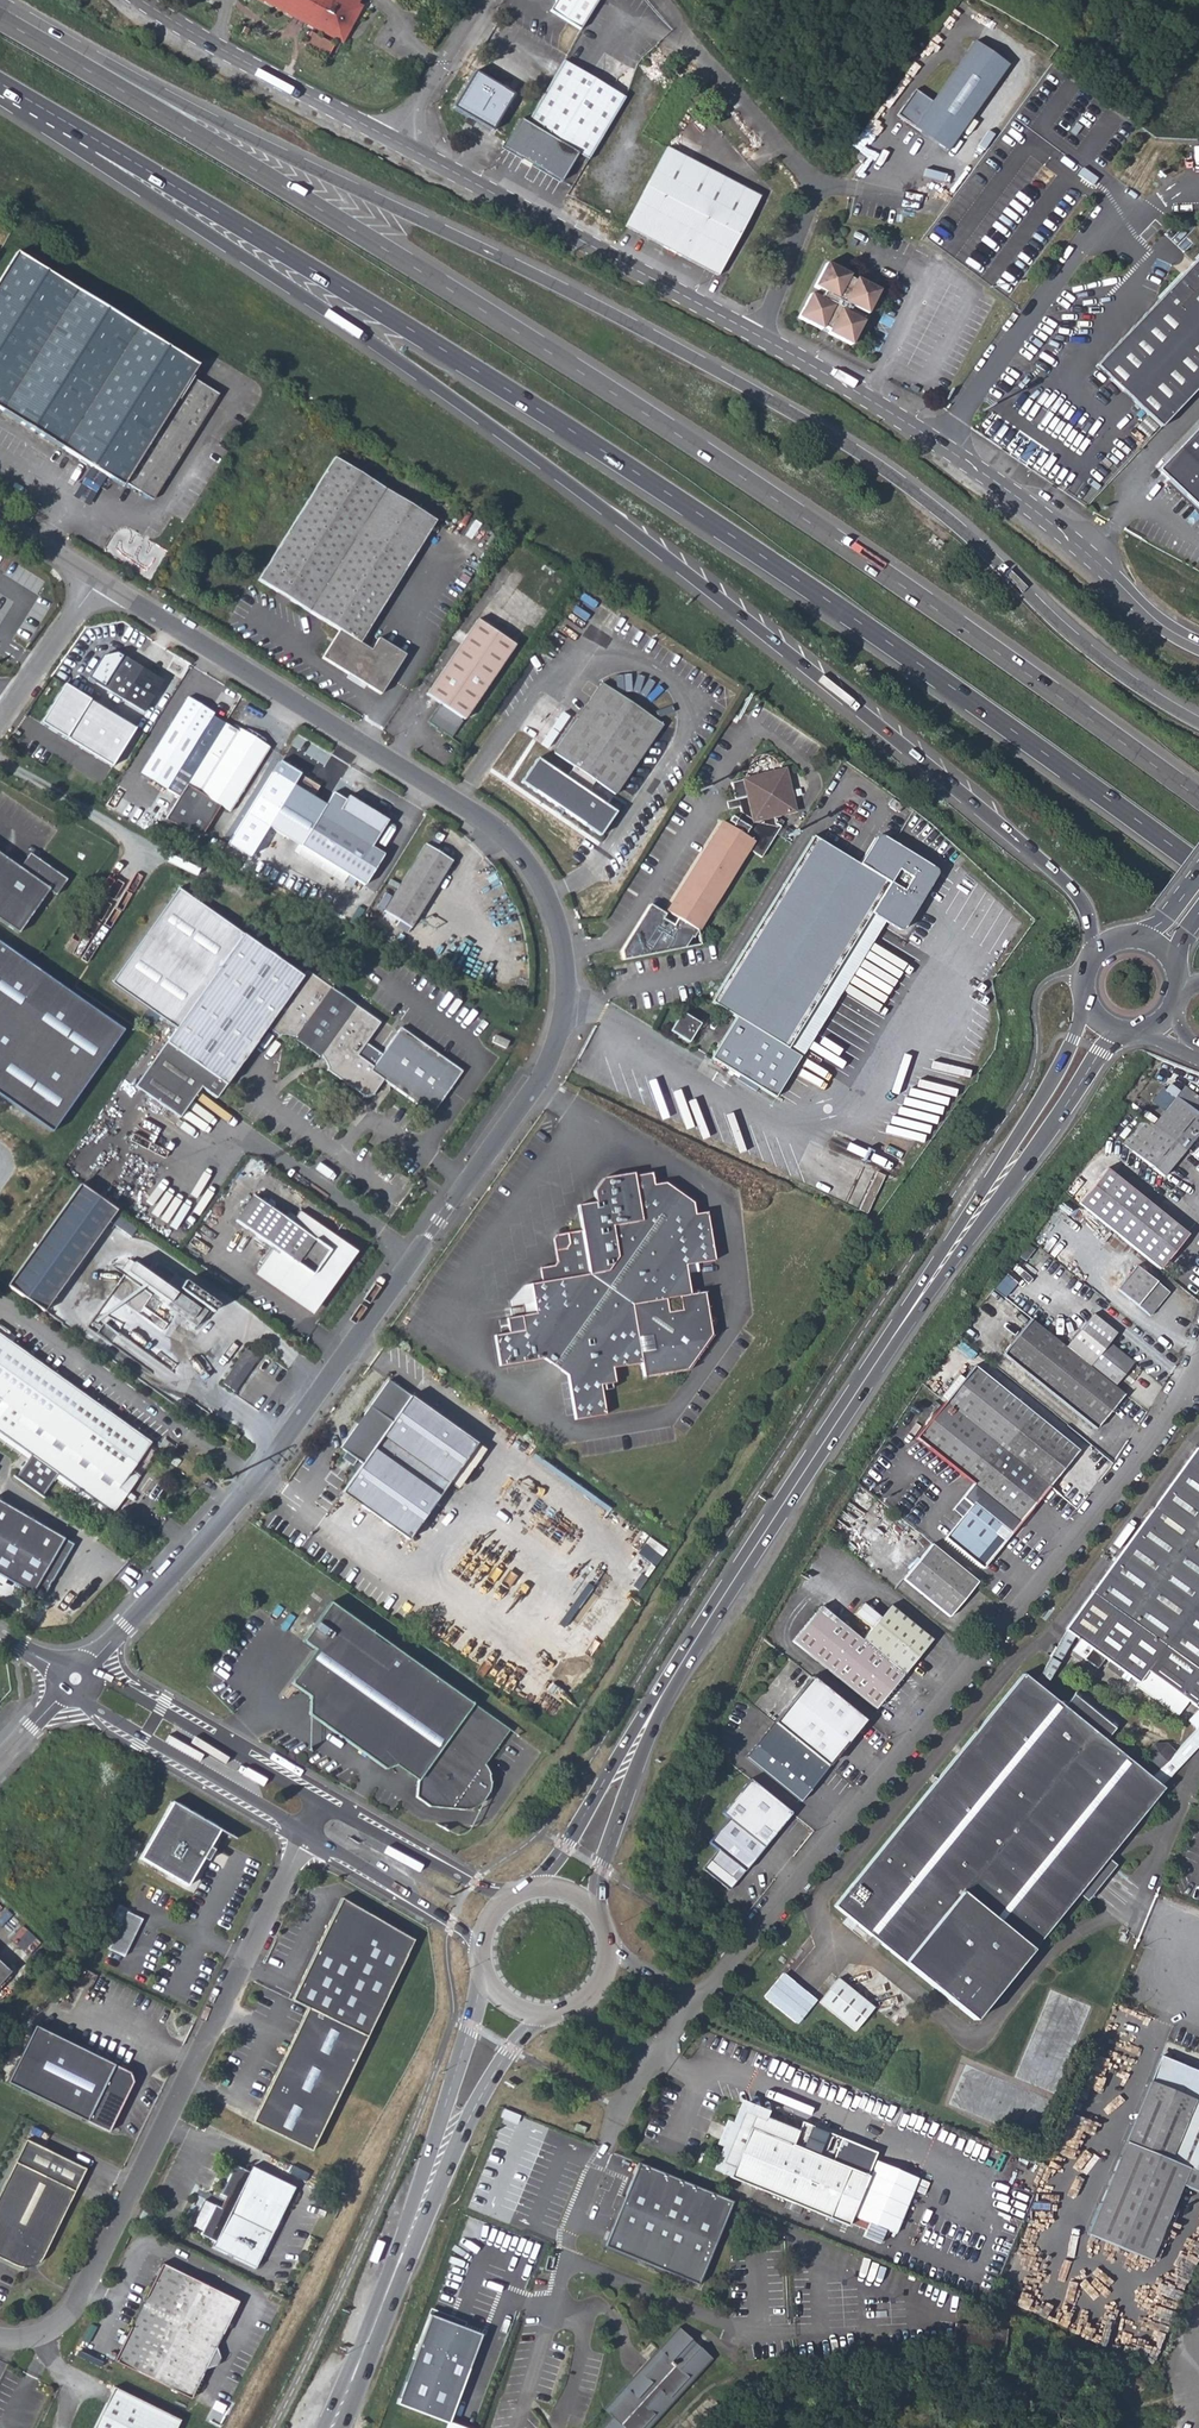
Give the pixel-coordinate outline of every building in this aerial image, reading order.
[(329,39),(337,26),(289,0),(259,0),(299,22),(329,39)] [(337,26),(329,39),(341,45),(361,10),(356,8),(359,3),(353,0),(289,0),(337,26)] [(578,29),(596,0),(552,0),(553,1),(547,10),(578,29)] [(898,115),(948,150),(1007,66),(975,43),(933,101),(915,89),(898,115)] [(575,154),(585,160),(623,97),(561,60),(523,123),(517,119),(500,147),(558,182),(575,154)] [(450,108),(489,130),(510,95),(472,72),(450,108)] [(614,127),(607,145),(623,151),(630,133),(614,127)] [(620,224),(715,273),(756,194),(661,145),(620,224)] [(857,165),(861,161),(853,154),(849,159),(857,165)] [(124,486),(127,481),(138,488),(147,488),(156,494),(216,395),(188,378),(195,366),(13,254),(0,275),(0,413),(122,488),(124,486)] [(1162,426),(1166,422),(1198,387),(1198,257),(1196,261),(1195,260),(1183,273),(1183,274),(1097,365),(1162,426)] [(824,333),(846,345),(859,320),(850,315),(854,309),(863,314),(876,291),(853,278),(851,282),(845,279),(847,275),(824,263),(810,287),(817,291),(814,296),(808,292),(794,316),(818,329),(819,326),(826,330),(824,333)] [(1155,465),(1198,506),(1198,417),(1155,465)] [(332,459),(256,581),(337,631),(320,659),(378,695),(402,655),(377,639),(369,652),(357,644),(433,522),(332,459)] [(124,486),(151,503),(156,494),(147,488),(138,488),(127,481),(124,486)] [(478,620),(427,695),(439,703),(427,722),(450,738),(514,644),(478,620)] [(98,657),(85,677),(140,711),(159,681),(113,652),(98,657)] [(536,758),(519,783),(558,810),(555,814),(562,820),(565,814),(599,838),(616,812),(587,792),(593,781),(614,795),(661,725),(599,682),(552,753),(571,766),(563,777),(536,758)] [(41,724),(112,766),(135,729),(64,686),(41,724)] [(138,769),(179,794),(223,721),(210,713),(210,709),(186,695),(175,712),(172,710),(167,717),(169,719),(138,769)] [(199,836),(216,805),(227,811),(265,746),(239,730),(236,730),(223,721),(179,794),(166,817),(199,836)] [(788,759),(736,772),(740,789),(734,790),(736,798),(741,797),(744,805),(731,825),(722,820),(667,910),(677,917),(673,924),(662,918),(665,913),(650,903),(621,950),(623,960),(685,948),(692,936),(694,937),(754,839),(767,846),(785,817),(779,813),(778,805),(798,800),(788,759)] [(263,828),(295,847),(296,846),(359,885),(378,854),(367,847),(381,823),(329,792),(321,805),(289,785),(263,828)] [(772,1097),(798,1056),(785,1047),(872,909),(885,917),(898,924),(931,872),(880,840),(863,866),(814,836),(711,1001),(735,1016),(710,1058),(772,1097)] [(425,846),(383,914),(410,931),(452,864),(425,846)] [(17,934),(47,892),(55,897),(66,882),(36,860),(27,873),(20,868),(0,854),(0,922),(17,934)] [(36,860),(29,856),(20,868),(27,873),(36,860)] [(785,1047),(798,1056),(885,917),(872,909),(785,1047)] [(136,1085),(180,1117),(203,1086),(217,1096),(268,1026),(280,1034),(293,1039),(320,1058),(327,1069),(367,1097),(375,1098),(386,1083),(432,1115),(463,1071),(400,1026),(379,1052),(365,1042),(380,1021),(306,969),(301,975),(244,934),(136,1085)] [(0,944),(0,1096),(53,1133),(124,1030),(0,944)] [(681,1012),(669,1030),(686,1042),(699,1023),(681,1012)] [(510,1041),(495,1034),(492,1042),(506,1049),(510,1041)] [(1152,1125),(1183,1148),(1198,1127),(1198,1102),(1180,1088),(1152,1125)] [(1152,1125),(1128,1155),(1159,1179),(1183,1148),(1152,1125)] [(1108,1169),(1079,1203),(1160,1269),(1188,1235),(1108,1169)] [(505,1319),(507,1333),(492,1336),(497,1370),(542,1363),(565,1379),(571,1423),(604,1418),(600,1389),(615,1386),(612,1369),(642,1365),(644,1381),(673,1377),(672,1367),(683,1365),(687,1360),(692,1360),(696,1350),(693,1349),(701,1336),(699,1325),(708,1323),(703,1294),(688,1296),(682,1267),(712,1262),(703,1215),(692,1217),(661,1185),(649,1187),(648,1175),(630,1178),(627,1175),(597,1180),(590,1202),(592,1211),(574,1214),(577,1231),(550,1235),(548,1239),(552,1262),(548,1266),(536,1267),(538,1282),(526,1284),(520,1285),(510,1307),(521,1305),(530,1304),(531,1315),(522,1316),(505,1319)] [(875,1177),(858,1212),(863,1214),(880,1178),(875,1177)] [(117,1211),(80,1185),(10,1283),(47,1309),(117,1211)] [(274,1250),(258,1273),(304,1306),(320,1299),(355,1248),(302,1211),(297,1217),(290,1213),(286,1219),(276,1213),(280,1206),(271,1200),(266,1207),(254,1198),(237,1224),(274,1250)] [(117,1214),(112,1221),(130,1233),(135,1226),(117,1214)] [(198,1310),(132,1263),(124,1273),(191,1320),(189,1323),(197,1329),(208,1314),(200,1308),(198,1310)] [(1117,1287),(1150,1315),(1169,1290),(1136,1263),(1117,1287)] [(220,1308),(188,1286),(183,1293),(215,1315),(220,1308)] [(530,1304),(521,1305),(522,1316),(531,1315),(530,1304)] [(1095,1311),(1066,1346),(1117,1388),(1136,1364),(1112,1344),(1120,1332),(1095,1311)] [(1097,1429),(1125,1395),(1117,1388),(1066,1346),(1032,1319),(1005,1354),(1097,1429)] [(0,1337),(0,1433),(32,1455),(15,1479),(42,1498),(58,1474),(112,1512),(139,1475),(132,1470),(150,1443),(0,1337)] [(245,1348),(221,1382),(233,1390),(257,1357),(245,1348)] [(973,1368),(946,1402),(1052,1487),(1060,1477),(1080,1454),(973,1368)] [(359,1467),(338,1497),(404,1544),(473,1447),(384,1385),(337,1452),(359,1467)] [(1022,1522),(1052,1487),(946,1402),(917,1438),(974,1484),(965,1495),(975,1503),(1003,1525),(1013,1533),(1022,1522)] [(156,1445),(169,1455),(173,1450),(175,1445),(161,1436),(156,1445)] [(1198,1449),(1067,1630),(1069,1631),(1052,1654),(1063,1662),(1081,1640),(1111,1661),(1124,1671),(1139,1682),(1137,1688),(1179,1718),(1192,1704),(1198,1710),(1198,1449)] [(169,1464),(175,1468),(181,1460),(175,1456),(169,1464)] [(1052,1487),(1063,1496),(1072,1486),(1060,1477),(1052,1487)] [(947,1538),(985,1568),(1013,1533),(1003,1525),(975,1503),(965,1495),(963,1498),(973,1506),(947,1538)] [(50,1560),(62,1539),(0,1501),(0,1531),(50,1560)] [(0,1531),(0,1576),(39,1599),(72,1544),(62,1539),(50,1560),(0,1531)] [(953,1617),(980,1582),(920,1535),(892,1570),(953,1617)] [(484,1768),(509,1733),(330,1605),(303,1643),(315,1652),(291,1685),(309,1698),(309,1716),(386,1771),(403,1765),(421,1779),(418,1784),(416,1799),(429,1808),(441,1811),(481,1803),(484,1802),(488,1800),(491,1797),(493,1793),(494,1788),(495,1783),(493,1777),(491,1774),(490,1772),(487,1769),(484,1768)] [(871,1628),(861,1642),(902,1674),(931,1640),(890,1607),(880,1618),(864,1605),(855,1615),(871,1628)] [(874,1708),(902,1674),(861,1642),(819,1607),(792,1640),(874,1708)] [(1162,1785),(1190,1757),(1176,1747),(1148,1775),(1102,1739),(1112,1724),(1069,1692),(1058,1703),(1041,1689),(1063,1662),(1052,1654),(1031,1680),(1020,1673),(833,1905),(975,2018),(1079,1889),(1106,1855),(1162,1785)] [(1109,1665),(1121,1674),(1124,1671),(1111,1661),(1109,1665)] [(811,1678),(774,1724),(827,1766),(845,1744),(847,1745),(866,1722),(811,1678)] [(1196,1714),(1188,1723),(1194,1729),(1176,1747),(1190,1757),(1198,1747),(1198,1716),(1196,1714)] [(746,1758),(799,1802),(829,1767),(827,1766),(778,1727),(774,1724),(746,1758)] [(790,1813),(747,1779),(720,1815),(727,1820),(708,1843),(717,1851),(702,1870),(728,1890),(736,1880),(731,1877),(738,1867),(743,1871),(790,1813)] [(171,1801),(137,1860),(185,1888),(201,1860),(205,1862),(212,1851),(208,1849),(219,1829),(171,1801)] [(1079,1889),(1085,1894),(1113,1860),(1106,1855),(1079,1889)] [(743,1871),(738,1867),(731,1877),(736,1880),(743,1871)] [(707,1902),(714,1908),(717,1903),(710,1897),(707,1902)] [(415,1941),(342,1899),(292,2000),(307,2008),(251,2122),(311,2151),(415,1941)] [(139,1920),(124,1913),(107,1951),(122,1957),(139,1920)] [(769,1998),(797,2021),(815,2000),(786,1977),(769,1998)] [(818,2002),(854,2031),(872,2008),(837,1978),(818,2002)] [(128,2072),(32,2025),(5,2081),(107,2132),(132,2081),(128,2072)] [(1198,2192),(1198,2071),(1163,2056),(1089,2233),(1151,2261),(1181,2184),(1198,2192)] [(894,2233),(917,2178),(875,2161),(870,2176),(794,2146),(800,2131),(743,2107),(734,2130),(727,2127),(722,2140),(728,2142),(718,2165),(734,2171),(731,2176),(849,2225),(853,2216),(894,2233)] [(12,2264),(18,2266),(25,2266),(32,2264),(37,2261),(42,2257),(44,2253),(85,2169),(25,2139),(0,2191),(0,2258),(12,2264)] [(246,2166),(231,2158),(223,2174),(223,2181),(222,2186),(221,2190),(220,2194),(219,2197),(217,2201),(216,2204),(215,2206),(201,2199),(189,2221),(200,2226),(200,2229),(214,2235),(211,2241),(251,2261),(290,2181),(249,2160),(246,2166)] [(604,2245),(698,2283),(731,2200),(637,2162),(604,2245)] [(217,2201),(203,2194),(201,2199),(215,2206),(216,2204),(217,2201)] [(160,2259),(112,2358),(187,2394),(234,2296),(160,2259)] [(431,2314),(397,2404),(449,2422),(483,2333),(431,2314)] [(606,2410),(613,2418),(604,2427),(650,2427),(712,2359),(679,2329),(606,2410)] [(87,2427),(169,2427),(174,2418),(108,2385),(87,2427)]
